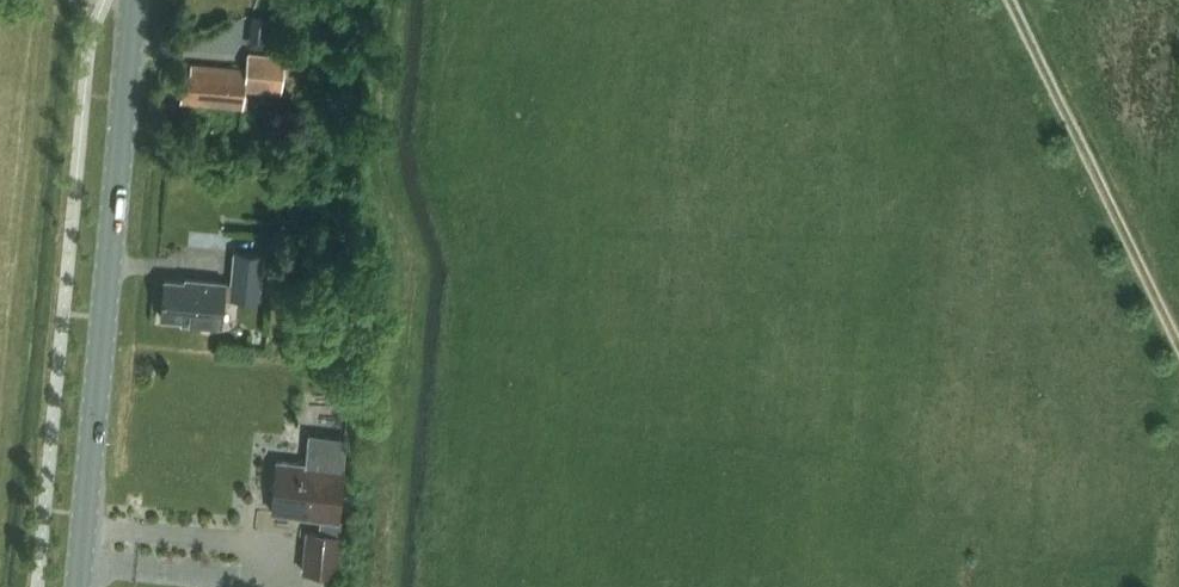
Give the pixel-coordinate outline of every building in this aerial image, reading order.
[(245,38),(265,43),(272,14),(252,10),(245,38)] [(191,65),(191,71),(183,70),(181,93),(189,94),(188,102),(243,106),(245,87),(281,91),(284,55),(249,52),(247,67),(246,67),(246,68),(191,64),(191,65)] [(231,281),(185,277),(185,280),(164,278),(161,316),(181,318),(181,320),(220,324),(223,297),(258,300),(263,253),(234,250),(231,281)] [(339,515),(347,435),(311,431),(308,462),(276,459),(271,511),(321,515),(319,529),(306,528),(303,568),(336,571),(342,516),(339,515)]
